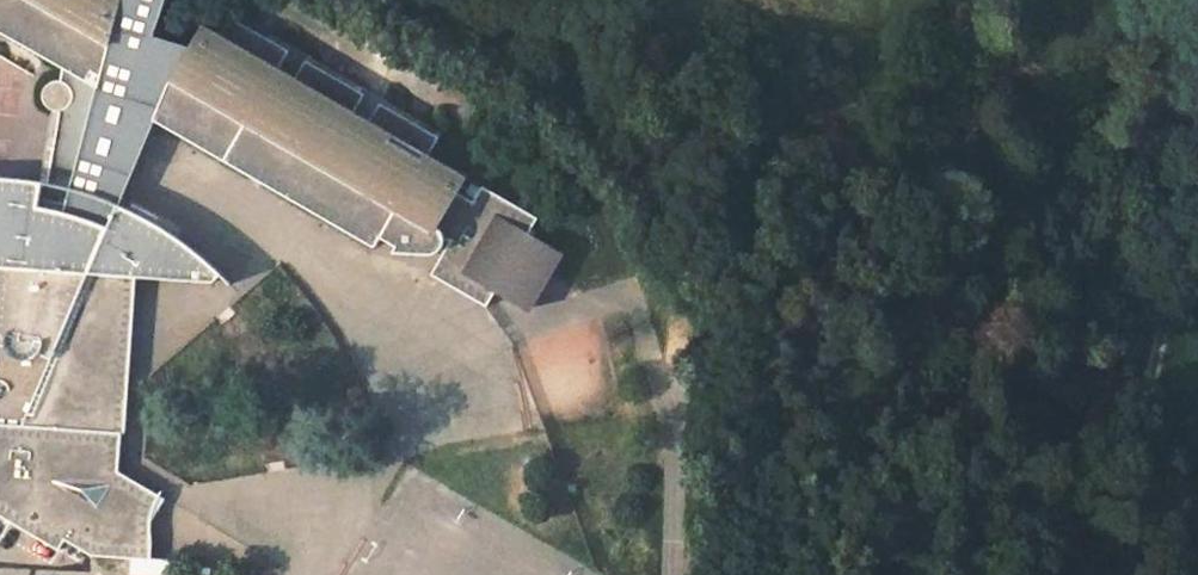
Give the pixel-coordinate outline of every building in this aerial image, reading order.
[(154,0),(0,0),(0,34),(59,69),(56,83),(51,84),(47,87),(45,90),(43,95),(43,100),(44,105),(47,109),(52,112),(38,184),(4,180),(0,180),(0,520),(56,552),(62,543),(88,557),(89,560),(149,562),(150,547),(141,543),(161,495),(116,474),(131,278),(229,286),(210,268),(189,249),(167,232),(147,219),(137,213),(118,204),(153,122),(373,249),(379,238),(395,248),(392,253),(434,257),(446,243),(448,244),(428,275),(485,309),(494,294),(522,312),(557,253),(529,236),(538,221),(482,187),(473,203),(458,194),(467,178),(429,155),(443,132),(383,95),(370,116),(356,108),(368,87),(310,51),(297,73),(280,63),(293,41),(232,4),(217,27),(200,17),(184,40),(149,34),(160,3),(154,0)] [(383,95),(368,87),(356,108),(370,116),(383,95)]
